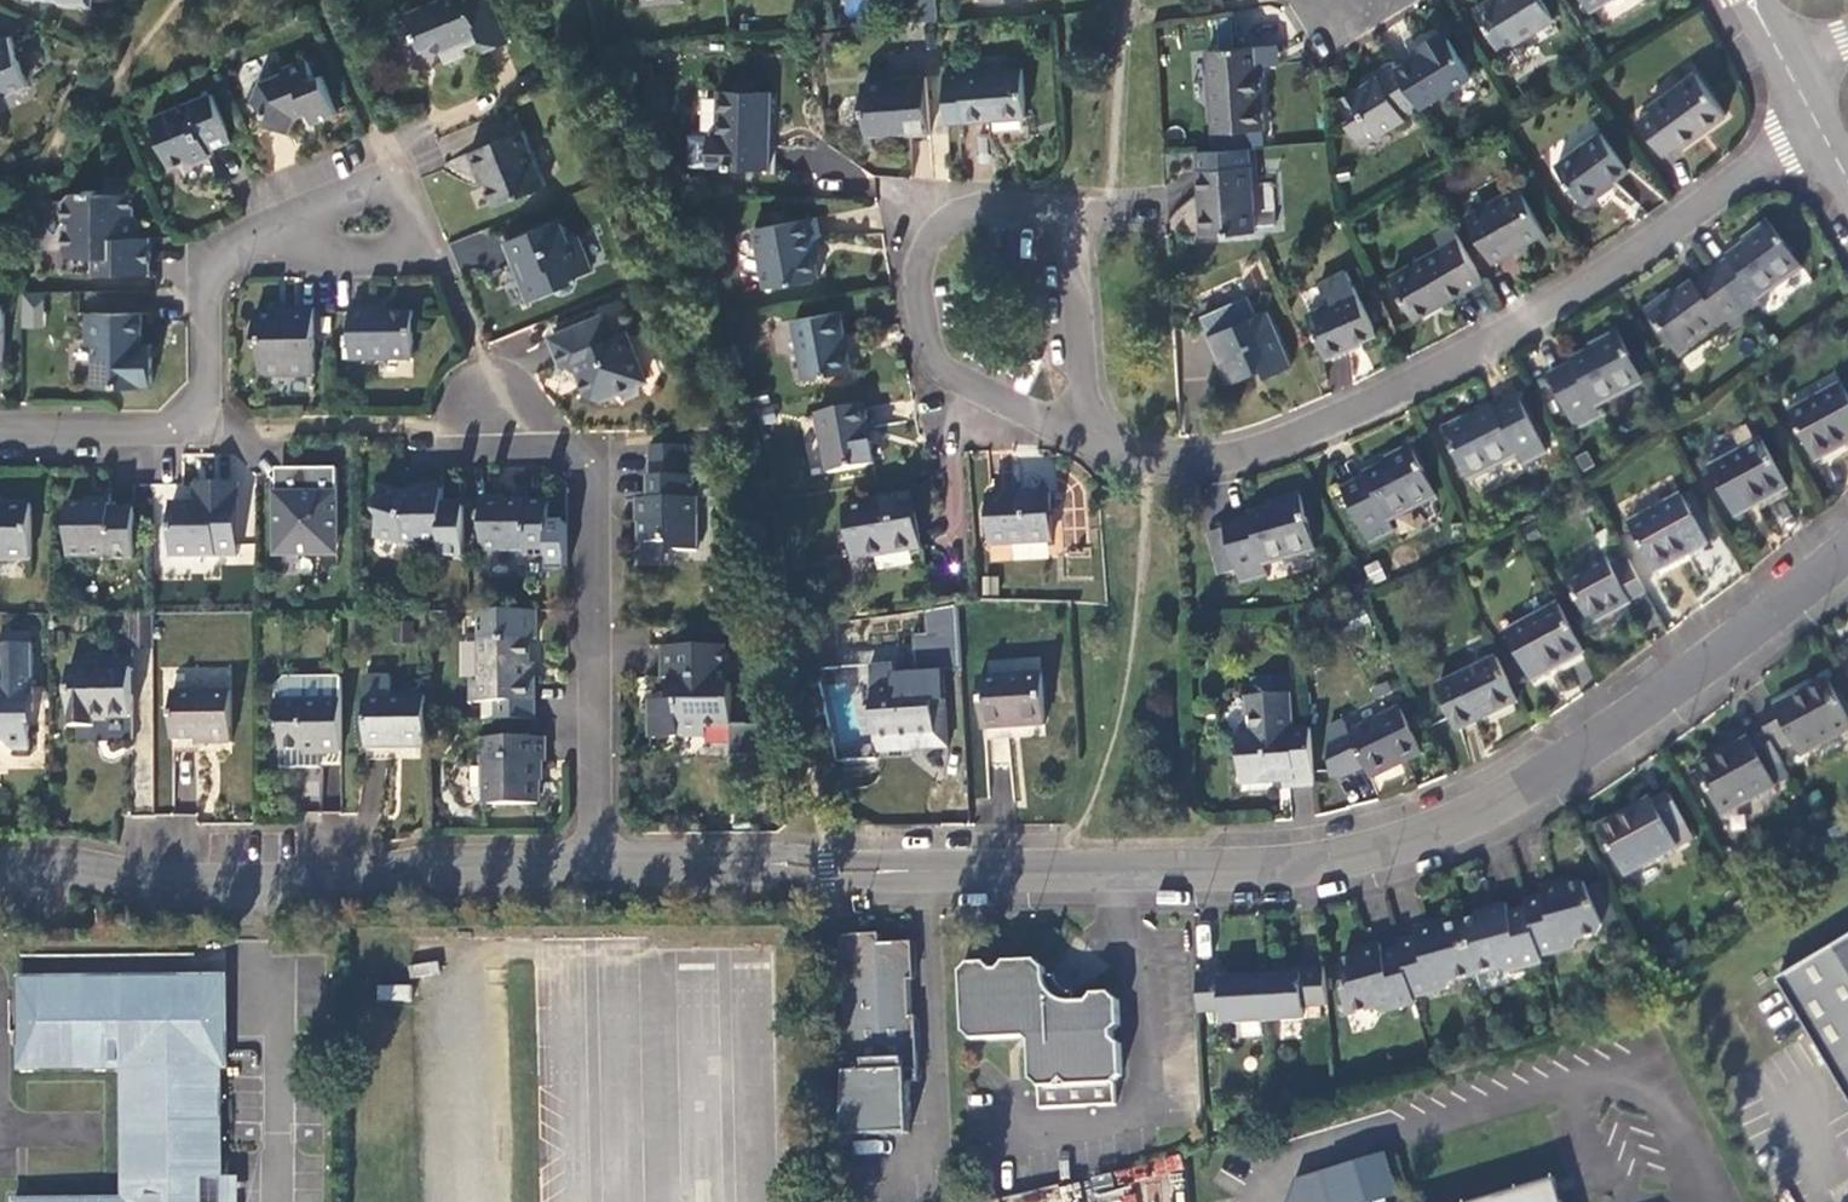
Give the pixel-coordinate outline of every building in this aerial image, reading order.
[(494,0),(443,0),(411,14),(426,49),(434,46),(446,54),(448,59),(467,52),(465,47),(484,40),(489,49),(510,40),(494,0)] [(919,19),(938,18),(936,0),(918,0),(919,19)] [(1555,19),(1543,0),(1496,0),(1479,10),(1504,51),(1555,19)] [(1609,0),(1588,0),(1594,9),(1609,0)] [(1422,108),(1423,109),(1475,77),(1448,31),(1424,46),(1429,53),(1400,72),(1422,108)] [(13,93),(13,88),(31,80),(14,38),(0,44),(0,98),(13,93)] [(1259,130),(1264,130),(1259,68),(1269,67),(1269,63),(1268,48),(1209,52),(1216,134),(1259,130)] [(343,111),(328,75),(319,79),(311,57),(285,67),(283,74),(265,81),(255,102),(270,111),(274,123),(295,130),(302,112),(312,109),(317,121),(343,111)] [(1400,72),(1394,62),(1377,74),(1380,79),(1366,88),(1341,103),(1352,119),(1348,122),(1363,145),(1406,119),(1407,117),(1422,108),(1400,72)] [(968,124),(1027,119),(1022,70),(963,75),(968,124)] [(1380,79),(1377,74),(1363,82),(1366,88),(1380,79)] [(968,124),(963,75),(945,77),(950,126),(968,124)] [(1728,117),(1698,75),(1651,109),(1654,113),(1640,124),(1662,157),(1677,146),(1681,151),(1728,117)] [(930,139),(926,80),(903,82),(903,86),(864,88),(869,153),(875,152),(874,139),(907,136),(908,141),(930,139)] [(234,141),(214,94),(153,121),(172,168),(187,162),(196,167),(217,156),(215,150),(234,141)] [(769,171),(771,95),(720,94),(718,139),(708,139),(709,170),(769,171)] [(550,181),(518,105),(464,127),(479,172),(484,170),(498,203),(550,181)] [(1584,204),(1629,173),(1604,136),(1559,168),(1584,204)] [(1254,232),(1247,150),(1197,153),(1203,236),(1254,232)] [(153,274),(152,238),(136,238),(134,192),(128,192),(128,180),(108,181),(108,192),(96,192),(96,184),(87,185),(87,192),(70,193),(64,201),(64,249),(77,257),(95,258),(96,275),(153,274)] [(1521,189),(1470,220),(1495,264),(1514,252),(1511,246),(1523,240),(1526,246),(1547,234),(1521,189)] [(572,215),(508,241),(517,263),(521,261),(527,277),(524,280),(533,301),(565,289),(576,292),(580,290),(582,285),(583,280),(582,274),(602,267),(587,230),(580,233),(572,215)] [(756,233),(766,291),(820,282),(813,243),(819,242),(818,236),(815,222),(756,233)] [(1733,261),(1718,271),(1752,320),(1768,309),(1762,300),(1805,270),(1771,223),(1752,235),(1756,240),(1731,258),(1733,261)] [(1485,281),(1453,226),(1437,235),(1445,248),(1469,290),(1485,281)] [(1445,248),(1393,278),(1418,319),(1469,290),(1445,248)] [(1377,336),(1341,258),(1316,269),(1324,288),(1303,298),(1329,357),(1377,336)] [(1752,320),(1718,271),(1697,286),(1695,284),(1670,302),(1666,297),(1649,311),(1682,357),(1726,327),(1732,335),(1752,320)] [(20,293),(20,328),(44,328),(44,293),(20,293)] [(1250,303),(1205,321),(1235,388),(1268,373),(1271,381),(1295,370),(1269,315),(1259,320),(1250,303)] [(421,360),(420,312),(377,312),(377,304),(357,304),(358,360),(421,360)] [(9,306),(0,305),(0,362),(10,362),(9,306)] [(319,376),(318,308),(291,309),(291,312),(259,313),(259,349),(263,349),(264,370),(271,377),(319,376)] [(157,385),(157,355),(147,355),(146,339),(145,312),(91,314),(92,343),(99,344),(101,384),(157,385)] [(612,314),(556,338),(568,366),(571,365),(573,372),(578,372),(587,367),(591,376),(588,378),(594,395),(605,399),(625,391),(635,396),(645,392),(648,382),(652,380),(631,328),(619,331),(612,314)] [(850,375),(840,317),(796,325),(807,382),(850,375)] [(1642,386),(1616,335),(1597,345),(1600,349),(1572,364),(1573,367),(1551,379),(1578,432),(1601,419),(1596,410),(1642,386)] [(147,355),(157,355),(157,340),(146,339),(147,355)] [(1847,443),(1847,391),(1844,384),(1791,413),(1817,461),(1847,443)] [(1548,457),(1521,405),(1497,417),(1496,414),(1468,428),(1465,424),(1448,434),(1472,484),(1520,460),(1525,468),(1548,457)] [(866,429),(863,411),(818,418),(827,475),(874,469),(866,429)] [(1791,489),(1764,441),(1710,470),(1736,518),(1791,489)] [(650,447),(650,475),(686,475),(689,477),(687,446),(650,447)] [(1439,502),(1413,450),(1393,460),(1395,464),(1367,477),(1368,481),(1344,492),(1370,545),(1396,533),(1392,524),(1439,502)] [(302,465),(302,466),(303,490),(279,491),(280,554),(340,553),(340,466),(302,465)] [(303,490),(302,466),(279,467),(279,491),(303,490)] [(686,475),(650,475),(651,499),(640,499),(639,546),(666,545),(679,553),(702,553),(701,499),(694,499),(694,481),(689,477),(686,475)] [(240,555),(240,479),(211,480),(211,501),(173,501),(172,555),(240,555)] [(446,506),(446,488),(423,489),(423,492),(415,492),(386,484),(381,508),(385,517),(381,535),(406,542),(424,541),(425,545),(447,544),(446,506)] [(997,545),(1058,538),(1053,491),(993,497),(997,545)] [(1233,524),(1234,530),(1240,556),(1225,561),(1228,576),(1244,572),(1247,582),(1271,576),(1269,565),(1321,553),(1307,496),(1286,501),(1287,507),(1257,514),(1257,518),(1233,524)] [(508,498),(484,498),(485,552),(505,552),(505,549),(527,549),(527,555),(549,554),(549,568),(568,568),(568,520),(551,520),(550,500),(508,501),(508,498)] [(925,551),(914,498),(850,511),(860,563),(925,551)] [(1710,546),(1684,499),(1631,528),(1656,575),(1710,546)] [(36,502),(0,502),(0,559),(36,558),(36,502)] [(139,559),(139,507),(113,507),(113,502),(72,502),(73,554),(112,553),(112,559),(139,559)] [(466,505),(446,506),(447,544),(447,555),(467,555),(466,505)] [(1240,556),(1234,530),(1218,533),(1225,561),(1240,556)] [(1623,609),(1648,595),(1628,558),(1612,566),(1607,557),(1567,579),(1593,626),(1623,609)] [(1535,683),(1587,655),(1555,596),(1503,624),(1535,683)] [(483,608),(483,636),(532,635),(540,635),(540,607),(483,608)] [(1623,609),(1593,626),(1601,640),(1631,622),(1623,609)] [(533,677),(532,635),(483,636),(484,677),(474,677),(475,697),(539,697),(539,677),(533,677)] [(0,643),(0,740),(9,748),(26,749),(26,710),(35,709),(33,642),(0,643)] [(709,731),(709,724),(733,724),(735,724),(735,723),(735,681),(729,681),(729,643),(665,643),(665,675),(673,675),(673,688),(681,688),(681,697),(652,697),(652,735),(681,735),(681,731),(709,731)] [(1460,732),(1521,703),(1498,656),(1438,685),(1460,732)] [(133,667),(71,667),(71,723),(97,723),(97,715),(134,716),(133,667)] [(1044,673),(980,677),(984,731),(1008,730),(1013,730),(1012,724),(1048,722),(1044,673)] [(427,744),(427,721),(427,693),(392,693),(391,674),(366,674),(367,743),(427,744)] [(321,749),(342,749),(342,676),(340,676),(286,675),(278,684),(276,701),(276,717),(283,725),(282,764),(320,764),(321,749)] [(876,679),(880,740),(924,738),(925,753),(951,751),(946,675),(876,679)] [(1762,720),(1769,734),(1779,753),(1795,744),(1802,757),(1847,732),(1847,712),(1830,680),(1776,709),(1778,712),(1762,720)] [(232,690),(174,691),(175,738),(210,737),(211,741),(232,741),(232,690)] [(1316,788),(1317,788),(1313,731),(1310,732),(1294,732),(1291,698),(1252,699),(1252,714),(1262,723),(1255,734),(1242,735),(1246,786),(1267,785),(1278,775),(1287,775),(1288,790),(1316,788)] [(1425,755),(1401,710),(1351,736),(1345,725),(1331,733),(1336,780),(1346,780),(1367,769),(1373,781),(1425,755)] [(735,724),(733,724),(733,753),(742,753),(742,723),(735,723),(735,724)] [(766,723),(742,723),(742,753),(772,753),(766,723)] [(539,751),(539,735),(482,734),(482,758),(489,758),(489,799),(539,799),(539,751)] [(1779,753),(1769,734),(1753,743),(1752,741),(1699,771),(1724,818),(1777,788),(1772,777),(1787,768),(1779,753)] [(924,738),(880,740),(881,756),(925,753),(924,738)] [(1601,830),(1627,879),(1680,850),(1673,837),(1690,828),(1671,795),(1656,803),(1654,800),(1601,830)] [(1529,903),(1530,910),(1544,960),(1577,950),(1582,943),(1604,937),(1608,929),(1605,922),(1590,891),(1587,884),(1567,889),(1566,884),(1544,889),(1546,898),(1529,903)] [(1607,886),(1590,891),(1605,922),(1621,918),(1607,886)] [(1490,918),(1466,925),(1481,978),(1485,995),(1514,988),(1511,976),(1546,967),(1544,960),(1530,910),(1512,914),(1510,906),(1488,912),(1490,918)] [(1422,941),(1403,946),(1405,952),(1418,1001),(1453,992),(1457,985),(1481,978),(1466,925),(1443,932),(1442,926),(1419,932),(1422,941)] [(854,1028),(855,1074),(849,1074),(842,1139),(849,1139),(910,1137),(909,1086),(922,1086),(921,1075),(919,1019),(915,1019),(912,980),(917,980),(916,944),(882,945),(881,936),(849,936),(854,1028)] [(1780,980),(1811,1032),(1838,1077),(1847,1093),(1847,940),(1780,980)] [(1364,958),(1346,963),(1352,1018),(1378,1012),(1386,1016),(1420,1007),(1418,1001),(1405,952),(1387,955),(1385,947),(1363,952),(1364,958)] [(1043,962),(1009,965),(1005,969),(994,970),(991,964),(974,966),(967,972),(970,1035),(980,1044),(1027,1043),(1034,1048),(1036,1082),(1042,1086),(1042,1108),(1121,1106),(1120,1084),(1129,1074),(1129,1071),(1128,1045),(1123,1041),(1123,1032),(1127,1025),(1126,1003),(1117,995),(1101,996),(1099,999),(1091,1003),(1085,1005),(1078,1006),(1071,1004),(1065,1001),(1058,994),(1053,986),(1050,977),(1049,967),(1043,962)] [(1225,973),(1202,974),(1204,1015),(1226,1014),(1227,1026),(1267,1023),(1310,1021),(1310,1009),(1332,1008),(1328,967),(1304,968),(1305,975),(1264,977),(1226,979),(1225,973)] [(20,981),(20,1072),(123,1072),(123,1201),(202,1201),(202,1182),(221,1182),(221,1072),(227,1072),(227,1055),(218,1055),(218,1033),(227,1033),(227,981),(20,981)] [(1556,1180),(1481,1201),(1563,1201),(1556,1180)] [(202,1182),(202,1201),(239,1201),(239,1182),(226,1182),(221,1182),(202,1182)]
